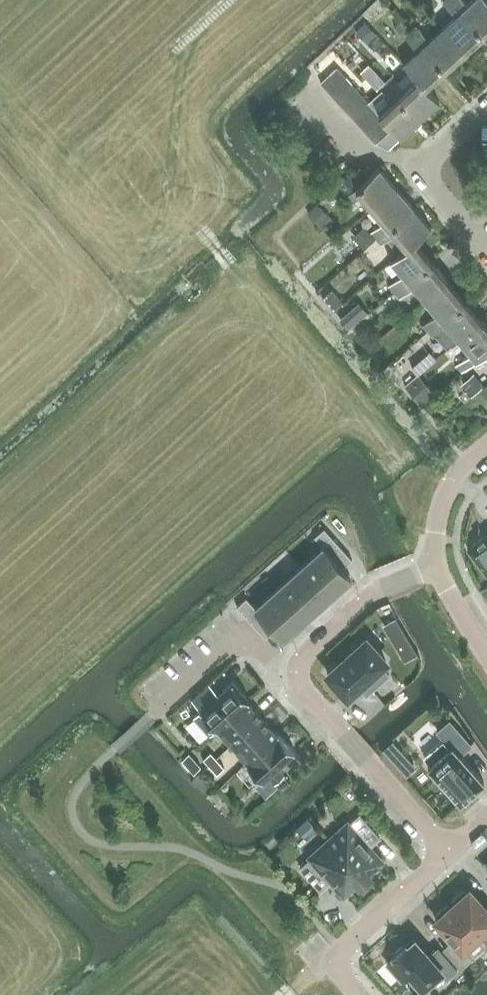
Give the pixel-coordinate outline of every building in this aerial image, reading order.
[(441,29),(461,51),(481,34),(450,0),(445,0),(443,2),(455,17),(441,29)] [(486,28),(486,0),(472,0),(467,5),(462,0),(450,0),(481,34),(486,28)] [(416,27),(410,33),(442,68),(461,51),(441,29),(428,41),(416,27)] [(423,85),(442,68),(410,33),(404,38),(416,52),(403,64),(409,71),(416,79),(417,79),(423,85)] [(388,48),(396,58),(406,50),(398,40),(388,48)] [(327,91),(344,76),(336,67),(319,82),(327,91)] [(417,79),(416,79),(409,71),(396,82),(391,77),(385,83),(418,118),(437,101),(423,85),(417,79)] [(335,100),(352,85),(344,76),(327,91),(335,100)] [(398,136),(418,118),(385,83),(380,88),(392,102),(378,113),(378,114),(383,119),(391,128),(398,136)] [(343,108),(360,93),(352,85),(335,100),(343,108)] [(351,117),(367,102),(360,93),(343,108),(351,117)] [(359,126),(375,110),(367,102),(351,117),(359,126)] [(366,134),(383,119),(378,114),(378,113),(375,110),(359,126),(366,134)] [(374,143),(391,128),(383,119),(366,134),(374,143)] [(361,193),(373,207),(396,187),(378,167),(341,199),(347,205),(361,193)] [(370,232),(375,239),(413,206),(396,187),(373,207),(384,220),(370,232)] [(394,233),(406,246),(406,247),(414,241),(431,227),(413,206),(375,239),(380,244),(394,233)] [(431,260),(414,241),(406,247),(406,246),(390,260),(402,274),(388,286),(393,292),(431,260)] [(412,286),(424,300),(448,280),(431,260),(393,292),(398,298),(412,286)] [(338,278),(328,284),(336,297),(346,290),(338,278)] [(427,332),(465,300),(448,280),(424,300),(435,313),(422,325),(427,332)] [(353,314),(365,309),(359,295),(347,300),(353,314)] [(458,339),(481,319),(465,300),(427,332),(432,338),(436,335),(448,348),(458,339)] [(481,319),(458,339),(470,353),(456,365),(461,371),(483,353),(486,350),(486,326),(481,319)] [(477,384),(486,370),(486,369),(475,361),(465,376),(477,384)] [(424,394),(439,383),(431,372),(416,383),(424,394)] [(343,567),(352,559),(324,527),(314,536),(323,546),(300,567),(327,597),(350,575),(343,567)] [(467,547),(469,549),(486,572),(486,533),(469,547),(469,546),(467,547)] [(327,597),(300,567),(278,587),(304,616),(327,597)] [(237,605),(265,637),(274,628),(281,637),(304,616),(278,587),(255,607),(247,597),(237,605)] [(365,637),(327,672),(347,694),(362,680),(370,689),(388,673),(380,664),(385,660),(365,637)] [(211,734),(218,727),(248,701),(249,699),(232,681),(215,696),(209,690),(200,698),(206,705),(194,715),(211,734)] [(262,717),(248,701),(218,727),(232,744),(262,717)] [(246,761),(276,733),(262,717),(232,744),(246,761)] [(471,744),(450,720),(438,731),(444,738),(424,756),(431,763),(427,766),(459,802),(483,780),(460,754),(471,744)] [(278,731),(276,733),(246,761),(262,779),(256,784),(266,795),(277,784),(274,781),(284,773),(278,766),(295,750),(278,731)] [(393,749),(385,740),(380,745),(387,753),(393,749)] [(208,765),(216,759),(207,750),(200,756),(208,765)] [(216,759),(208,765),(216,774),(223,767),(216,759)] [(350,823),(348,822),(329,839),(365,880),(371,874),(369,872),(383,860),(369,846),(380,836),(360,814),(350,823)] [(359,885),(365,880),(329,839),(309,856),(311,858),(300,867),(320,890),(331,880),(344,895),(357,883),(359,885)] [(469,888),(466,891),(464,889),(452,899),(454,902),(452,903),(479,934),(486,927),(486,908),(469,888)] [(464,948),(479,934),(452,903),(451,905),(448,902),(436,913),(439,916),(435,919),(454,939),(444,948),(461,966),(472,957),(464,948)] [(438,947),(429,955),(415,938),(407,945),(405,943),(393,953),(395,956),(388,962),(402,979),(410,972),(422,986),(441,970),(447,978),(457,969),(438,947)]
